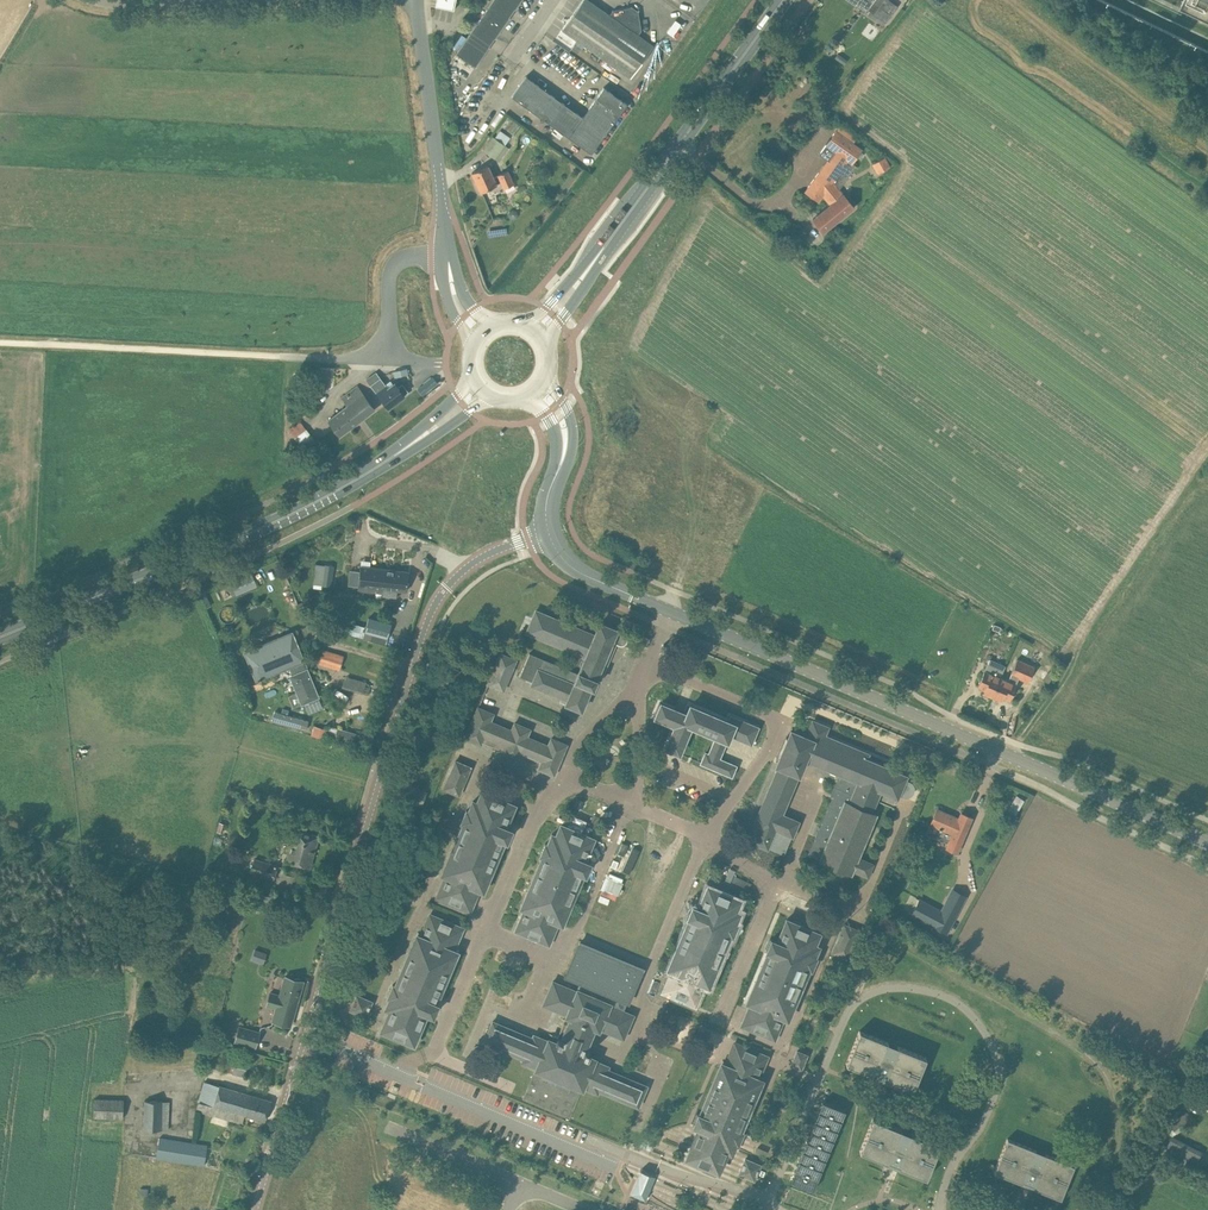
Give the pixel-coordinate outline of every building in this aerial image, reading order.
[(435,6),(454,10),(456,0),(436,0),(435,6)] [(495,38),(522,0),(493,0),(456,53),(475,67),(495,38)] [(594,4),(588,0),(582,0),(573,13),(562,29),(630,77),(653,45),(638,34),(641,30),(638,11),(632,6),(631,7),(612,10),(609,15),(594,4)] [(857,2),(867,9),(873,0),(859,0),(857,2)] [(867,9),(868,10),(886,22),(888,23),(898,7),(897,6),(888,0),(873,0),(867,9)] [(1180,8),(1207,21),(1207,0),(1184,0),(1180,8)] [(837,53),(834,58),(844,65),(847,60),(837,53)] [(527,76),(526,76),(511,96),(591,153),(627,104),(603,87),(582,116),(527,77),(527,76)] [(840,124),(835,132),(819,154),(828,160),(805,191),(819,201),(823,196),(829,204),(812,219),(823,233),(855,207),(840,189),(856,165),(852,163),(862,149),(853,142),(857,136),(840,124)] [(483,151),(495,159),(505,145),(493,137),(483,151)] [(872,164),(878,174),(891,167),(885,157),(872,164)] [(488,165),(483,167),(472,172),(481,192),(497,185),(496,184),(501,182),(504,188),(514,184),(508,170),(493,177),(488,165)] [(432,377),(421,386),(418,389),(422,395),(437,383),(432,377)] [(388,390),(380,378),(371,385),(388,407),(408,391),(402,383),(397,387),(395,384),(388,390)] [(347,405),(328,420),(340,436),(375,409),(357,386),(342,398),(347,405)] [(295,437),(306,429),(300,421),(289,429),(295,437)] [(636,545),(650,550),(655,539),(641,533),(636,545)] [(316,564),(313,584),(331,586),(334,566),(316,564)] [(360,566),(359,572),(350,571),(348,585),(358,587),(357,591),(383,593),(383,588),(406,591),(409,571),(360,566)] [(233,594),(256,585),(251,571),(228,580),(233,594)] [(205,592),(201,594),(206,605),(210,603),(205,592)] [(626,635),(623,633),(616,630),(617,629),(600,622),(594,635),(536,610),(527,632),(585,657),(579,672),(578,671),(578,673),(529,653),(519,676),(533,682),(532,685),(564,698),(562,702),(581,710),(591,687),(593,688),(597,679),(596,679),(607,652),(612,641),(619,644),(622,645),(625,644),(627,641),(627,638),(626,635)] [(366,627),(364,632),(387,638),(391,623),(368,617),(366,627)] [(336,620),(333,628),(344,632),(347,623),(336,620)] [(291,632),(245,651),(257,679),(289,666),(293,675),(290,676),(297,692),(288,695),(293,707),(302,704),(318,697),(291,632)] [(316,663),(338,669),(343,654),(321,648),(316,663)] [(503,690),(516,660),(501,653),(488,683),(503,690)] [(983,674),(978,685),(985,688),(984,692),(992,696),(1001,677),(1000,677),(1006,665),(990,659),(988,665),(983,674)] [(1001,677),(992,696),(1001,700),(1001,698),(1002,696),(1007,698),(1009,699),(1016,684),(1018,678),(1028,682),(1035,667),(1017,659),(1008,680),(1001,677)] [(344,677),(342,686),(365,690),(367,680),(344,677)] [(659,702),(655,713),(653,716),(675,725),(665,747),(679,753),(691,725),(716,736),(709,754),(705,752),(701,763),(731,775),(736,765),(719,758),(726,740),(727,740),(730,735),(752,744),(759,727),(731,716),(729,721),(689,704),(685,713),(659,702)] [(493,713),(489,712),(478,707),(465,737),(480,744),(484,736),(505,745),(502,753),(517,759),(520,752),(542,761),(539,768),(554,775),(567,744),(552,738),(548,745),(527,736),(530,729),(515,722),(512,730),(490,721),(493,713)] [(274,709),(271,718),(305,727),(308,718),(274,709)] [(791,730),(786,741),(776,765),(778,766),(753,826),(758,828),(752,841),(784,854),(791,835),(798,821),(781,813),(798,774),(805,758),(839,773),(830,795),(832,796),(808,854),(819,859),(818,861),(852,875),(854,871),(868,877),(874,863),(860,857),(878,814),(871,811),(880,790),(897,798),(899,793),(903,795),(907,796),(910,794),(913,791),(913,788),(912,784),(909,782),(904,780),(906,776),(866,759),(868,754),(824,735),(828,727),(813,721),(806,736),(791,730)] [(335,738),(359,745),(362,735),(338,728),(335,738)] [(459,794),(470,767),(455,760),(444,788),(459,794)] [(401,796),(421,804),(426,792),(407,783),(401,796)] [(514,804),(493,795),(482,791),(477,802),(473,800),(469,811),(466,810),(461,822),(464,823),(442,873),(446,875),(437,897),(470,910),(479,889),(483,890),(504,840),(507,841),(512,829),(505,826),(514,804)] [(1012,821),(1024,800),(1016,795),(1004,816),(1012,821)] [(946,847),(957,852),(971,817),(961,813),(958,820),(952,818),(953,816),(937,809),(930,824),(946,831),(949,826),(954,828),(946,847)] [(405,828),(414,830),(418,815),(409,812),(405,828)] [(525,908),(516,930),(548,944),(558,922),(562,924),(583,873),(585,874),(591,862),(584,859),(593,837),(561,824),(556,835),(552,834),(548,844),(545,843),(540,855),(543,856),(521,907),(525,908)] [(286,860),(309,867),(318,836),(295,829),(286,860)] [(273,879),(277,865),(254,858),(249,878),(259,881),(261,875),(273,879)] [(403,885),(397,898),(407,902),(413,889),(403,885)] [(672,970),(663,992),(695,1005),(704,984),(709,985),(730,935),(732,936),(737,924),(735,923),(739,913),(735,911),(740,899),(708,886),(699,907),(692,905),(687,917),(689,918),(668,968),(672,970)] [(256,892),(254,899),(271,903),(272,899),(273,896),(256,892)] [(920,899),(911,914),(947,933),(959,909),(946,902),(941,911),(920,899)] [(462,928),(441,919),(430,914),(421,936),(417,934),(395,985),(393,984),(388,996),(390,997),(386,1007),(390,1009),(381,1029),(414,1043),(427,1012),(433,1015),(438,1003),(436,1002),(457,951),(453,950),(462,928)] [(751,1003),(742,1025),(774,1039),(783,1017),(788,1019),(809,968),(811,969),(816,957),(814,956),(818,946),(814,944),(819,933),(787,919),(778,941),(771,938),(766,950),(768,951),(747,1002),(751,1003)] [(859,930),(844,924),(832,952),(847,958),(859,930)] [(563,976),(580,983),(577,991),(553,981),(543,1004),(567,1014),(567,1016),(571,1018),(562,1039),(558,1037),(556,1042),(549,1039),(548,1041),(534,1035),(533,1038),(493,1021),(484,1041),(524,1058),(523,1061),(537,1067),(523,1099),(569,1118),(583,1086),(597,1092),(598,1089),(638,1106),(647,1086),(607,1069),(608,1066),(594,1061),(595,1058),(588,1055),(590,1050),(586,1049),(594,1027),(599,1029),(599,1028),(623,1038),(633,1015),(623,1010),(627,1003),(629,1004),(645,968),(579,940),(563,976)] [(253,948),(250,959),(262,963),(265,952),(253,948)] [(303,981),(291,978),(285,976),(281,993),(273,990),(269,1004),(277,1006),(273,1020),(290,1025),(303,981)] [(357,995),(350,1010),(365,1016),(372,1001),(357,995)] [(260,1032),(239,1026),(234,1042),(256,1048),(260,1032)] [(859,1030),(846,1063),(913,1090),(926,1057),(859,1030)] [(699,1127),(686,1158),(718,1171),(727,1151),(731,1152),(735,1142),(738,1143),(743,1131),(740,1130),(762,1080),(758,1078),(767,1056),(735,1043),(725,1064),(721,1063),(700,1113),(698,1112),(693,1124),(699,1127)] [(797,1051),(791,1064),(801,1068),(807,1055),(797,1051)] [(247,1061),(236,1058),(232,1073),(244,1076),(247,1061)] [(271,1100),(204,1081),(196,1110),(242,1123),(244,1114),(265,1120),(271,1100)] [(1192,1083),(1186,1095),(1207,1105),(1207,1103),(1207,1091),(1192,1083)] [(94,1099),(94,1117),(123,1118),(124,1099),(94,1099)] [(168,1129),(169,1101),(145,1100),(144,1129),(168,1129)] [(793,1178),(791,1180),(814,1190),(814,1186),(816,1180),(818,1179),(817,1178),(819,1172),(822,1169),(821,1168),(823,1162),(826,1160),(825,1158),(827,1153),(830,1150),(829,1148),(831,1143),(834,1140),(833,1139),(835,1133),(837,1130),(837,1129),(839,1123),(841,1120),(841,1119),(843,1113),(845,1110),(822,1101),(823,1104),(822,1107),(818,1111),(819,1114),(818,1117),(814,1121),(815,1124),(814,1127),(810,1131),(811,1134),(810,1137),(806,1141),(807,1144),(806,1146),(803,1151),(803,1153),(802,1156),(799,1160),(799,1163),(798,1166),(795,1170),(794,1175),(793,1178)] [(1193,1119),(1186,1110),(1170,1124),(1175,1129),(1179,1125),(1182,1128),(1193,1119)] [(873,1118),(860,1151),(926,1178),(940,1144),(873,1118)] [(1041,1143),(1013,1131),(999,1164),(1066,1191),(1080,1158),(1051,1147),(1048,1154),(1043,1152),(1041,1157),(1036,1155),(1041,1143)] [(160,1137),(156,1157),(204,1165),(207,1145),(160,1137)] [(1198,1162),(1203,1148),(1170,1137),(1165,1151),(1198,1162)] [(743,1144),(740,1151),(756,1158),(759,1150),(743,1144)] [(754,1180),(760,1165),(745,1158),(739,1173),(754,1180)] [(655,1176),(640,1170),(630,1194),(645,1200),(646,1198),(655,1176)]
